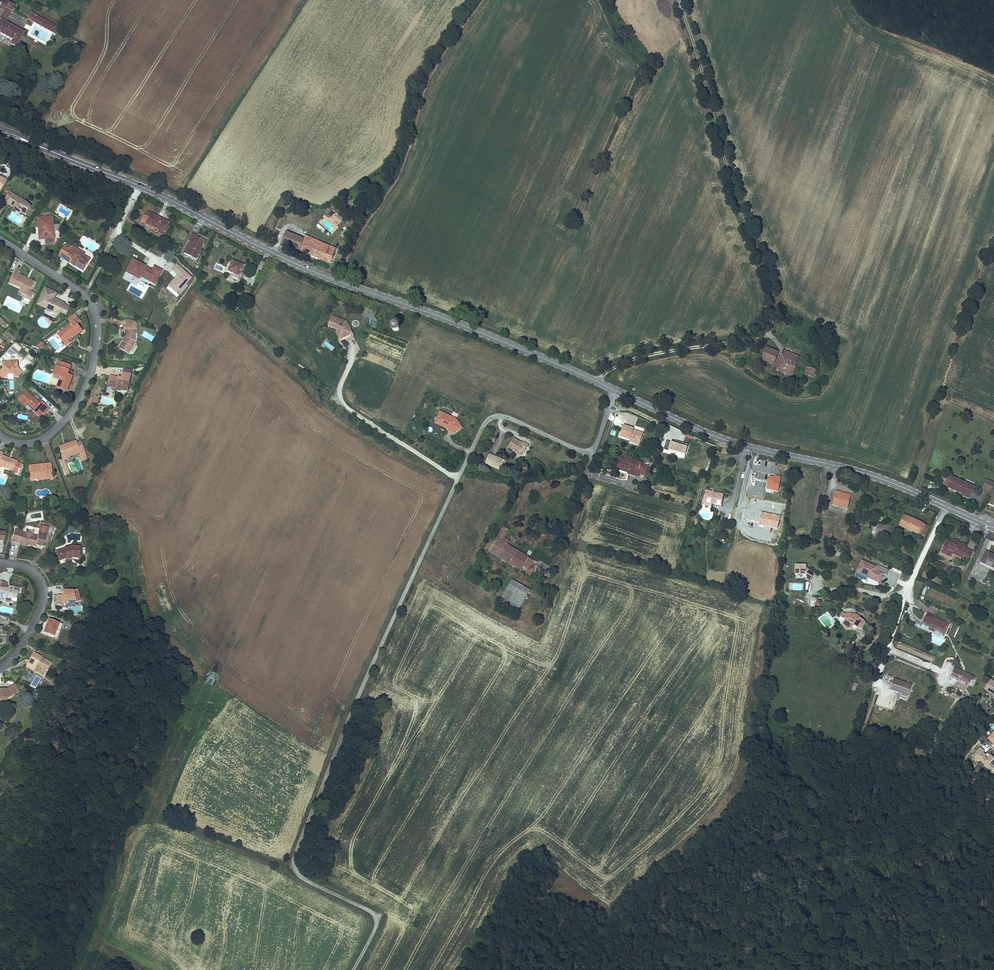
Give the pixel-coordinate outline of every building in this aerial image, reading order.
[(3,0),(0,0),(0,9),(4,11),(0,19),(0,35),(12,41),(10,45),(16,49),(24,34),(5,23),(14,6),(3,0)] [(60,28),(31,13),(27,20),(57,34),(60,28)] [(14,206),(21,211),(26,203),(9,192),(4,199),(7,201),(6,203),(13,207),(14,206)] [(167,226),(169,222),(151,214),(147,221),(143,219),(141,223),(161,232),(159,235),(162,236),(164,233),(167,235),(171,227),(167,226)] [(44,239),(53,238),(51,216),(39,217),(40,228),(37,228),(38,233),(44,233),(44,239)] [(184,255),(196,261),(204,243),(196,239),(197,237),(193,235),(189,243),(190,244),(184,255)] [(287,236),(282,247),(300,253),(305,242),(287,236)] [(306,239),(305,242),(300,253),(331,265),(337,253),(306,239)] [(76,266),(82,270),(89,258),(83,255),(84,253),(73,246),(71,249),(64,245),(58,255),(64,259),(65,257),(77,264),(76,266)] [(76,266),(77,264),(65,257),(64,259),(76,266)] [(163,272),(155,267),(153,271),(138,262),(133,270),(129,267),(126,273),(139,280),(140,277),(153,284),(156,278),(158,280),(163,272)] [(237,277),(242,268),(233,262),(228,272),(237,277)] [(178,265),(172,271),(178,276),(170,286),(177,292),(191,277),(178,265)] [(18,288),(28,293),(34,282),(17,274),(18,272),(13,270),(8,281),(12,283),(11,285),(18,288)] [(66,310),(68,307),(63,304),(64,303),(57,300),(56,302),(49,299),(53,291),(45,287),(37,303),(59,313),(61,308),(66,310)] [(21,301),(26,304),(31,294),(28,293),(27,296),(24,294),(21,301)] [(347,320),(332,314),(326,325),(334,328),(339,340),(353,333),(347,320)] [(78,333),(82,330),(73,319),(70,322),(56,333),(65,344),(69,341),(67,339),(73,334),(77,331),(78,333)] [(135,334),(137,334),(137,329),(126,329),(126,338),(124,342),(122,345),(126,348),(124,350),(130,353),(135,344),(133,343),(135,340),(135,334)] [(38,351),(46,345),(41,339),(34,345),(38,351)] [(130,353),(124,350),(126,348),(122,345),(120,349),(129,354),(130,353)] [(762,361),(770,364),(775,352),(767,348),(762,361)] [(777,371),(789,375),(792,370),(795,371),(801,357),(785,351),(777,371)] [(780,353),(775,352),(770,364),(775,366),(780,353)] [(23,373),(17,369),(16,361),(9,362),(9,366),(4,366),(4,369),(0,374),(0,376),(3,379),(6,378),(6,376),(13,376),(13,378),(19,377),(23,373)] [(67,377),(68,373),(71,365),(58,361),(53,374),(60,376),(59,379),(56,387),(67,390),(71,378),(67,377)] [(9,366),(9,362),(2,362),(1,367),(0,368),(0,374),(4,369),(4,366),(9,366)] [(816,370),(807,367),(805,375),(815,378),(816,375),(815,375),(816,370)] [(123,389),(128,390),(131,375),(123,373),(122,376),(121,378),(117,377),(110,376),(108,383),(116,384),(115,387),(115,389),(122,391),(123,389)] [(40,402),(39,403),(25,391),(18,400),(25,406),(27,404),(34,410),(32,412),(36,415),(38,413),(43,416),(49,410),(40,402)] [(455,416),(441,409),(434,422),(446,427),(452,435),(463,426),(455,416)] [(643,432),(633,429),(634,427),(623,424),(620,435),(630,438),(640,442),(643,432)] [(522,441),(514,436),(508,446),(522,455),(529,443),(523,439),(522,441)] [(81,455),(86,453),(83,442),(77,443),(77,441),(61,446),(64,457),(81,452),(81,455)] [(664,451),(686,458),(689,449),(688,449),(689,446),(674,441),(673,444),(667,442),(664,451)] [(504,458),(489,452),(485,462),(500,468),(504,458)] [(17,462),(2,457),(3,455),(0,454),(0,466),(6,468),(5,469),(13,473),(17,462)] [(618,470),(629,473),(628,475),(637,478),(639,474),(642,464),(632,460),(631,462),(621,459),(618,470)] [(48,476),(53,475),(52,464),(48,465),(48,467),(43,467),(42,465),(31,466),(32,480),(37,480),(37,479),(48,478),(48,476)] [(639,474),(645,476),(648,465),(642,464),(639,474)] [(952,476),(950,481),(947,485),(947,486),(964,495),(969,484),(952,476)] [(768,490),(779,493),(782,481),(771,478),(768,490)] [(984,485),(983,487),(991,490),(993,483),(993,482),(986,478),(984,485)] [(975,487),(969,484),(964,495),(970,498),(975,487)] [(710,492),(706,502),(716,505),(725,508),(728,497),(710,492)] [(851,510),(854,498),(840,494),(836,506),(851,510)] [(761,525),(778,528),(780,516),(763,513),(761,525)] [(919,537),(920,536),(924,527),(905,517),(900,528),(919,537)] [(485,548),(522,569),(529,557),(509,545),(511,541),(505,537),(509,529),(503,525),(497,536),(493,534),(485,548)] [(926,538),(930,529),(924,527),(920,536),(926,538)] [(892,530),(879,528),(877,536),(891,538),(892,530)] [(29,545),(38,546),(40,537),(24,535),(24,533),(16,531),(14,543),(21,544),(29,545)] [(954,552),(966,557),(969,550),(966,549),(967,546),(956,541),(954,544),(952,543),(948,541),(942,554),(952,558),(953,554),(954,552)] [(73,556),(79,557),(80,546),(71,545),(57,549),(60,558),(68,555),(73,554),(73,556)] [(974,553),(969,550),(966,557),(971,559),(974,553)] [(984,561),(993,566),(993,554),(989,551),(984,561)] [(533,570),(538,562),(533,559),(529,557),(522,569),(531,574),(533,570)] [(533,559),(538,562),(533,570),(538,573),(539,571),(549,576),(551,571),(549,570),(551,567),(534,557),(533,559)] [(879,567),(862,560),(857,572),(870,578),(869,580),(881,585),(885,575),(887,576),(890,569),(880,565),(879,567)] [(807,566),(796,566),(796,577),(802,577),(802,575),(806,575),(806,579),(811,583),(816,574),(808,569),(807,566)] [(512,579),(498,603),(516,614),(530,589),(512,579)] [(15,596),(19,597),(21,591),(16,590),(17,586),(13,586),(12,588),(9,588),(9,585),(10,583),(5,580),(1,600),(8,601),(8,597),(14,598),(15,596)] [(71,598),(79,599),(75,588),(66,588),(65,592),(65,594),(62,594),(60,596),(59,596),(59,598),(62,601),(65,600),(71,600),(71,598)] [(838,612),(836,610),(833,614),(837,617),(837,619),(836,622),(841,625),(847,625),(846,625),(848,622),(851,624),(854,626),(857,625),(860,621),(855,619),(857,617),(849,612),(845,613),(845,611),(838,612)] [(930,631),(931,629),(944,634),(949,624),(934,618),(935,615),(928,612),(927,616),(926,615),(921,627),(930,631)] [(46,631),(56,635),(61,621),(51,618),(46,631)] [(45,675),(52,661),(36,652),(30,662),(37,666),(35,670),(45,675)] [(967,690),(973,676),(955,668),(950,679),(958,682),(956,686),(964,690),(964,689),(967,690)] [(915,684),(897,678),(893,689),(911,695),(915,684)] [(985,690),(993,695),(993,681),(991,679),(985,690)] [(12,698),(19,693),(14,685),(9,689),(2,689),(0,688),(0,698),(1,698),(3,697),(6,701),(8,698),(12,698)] [(987,759),(985,757),(986,756),(983,753),(985,752),(980,748),(972,757),(979,763),(980,762),(986,768),(989,770),(992,771),(993,769),(993,766),(991,763),(993,759),(990,755),(987,759)]
